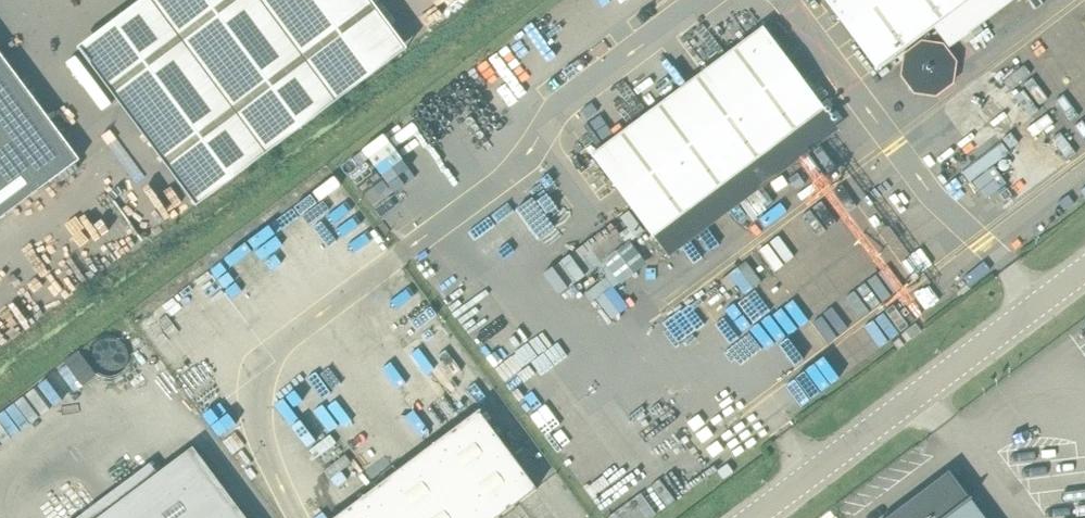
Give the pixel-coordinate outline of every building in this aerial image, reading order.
[(115,101),(196,208),(407,50),(369,0),(143,0),(77,49),(115,101)] [(876,72),(934,29),(971,0),(823,0),(876,72)] [(653,239),(824,111),(762,29),(592,157),(653,239)] [(33,155),(0,180),(0,221),(81,161),(0,53),(0,111),(33,155)] [(921,63),(921,68),(923,72),(928,73),(932,70),(933,65),(930,61),(925,60),(921,63)] [(33,155),(0,111),(0,180),(33,155)] [(81,356),(102,380),(115,368),(94,344),(81,356)] [(480,411),(336,517),(498,517),(536,490),(479,413),(481,412),(480,411)] [(193,448),(99,517),(245,517),(193,448)] [(888,517),(983,517),(949,472),(888,517)]
